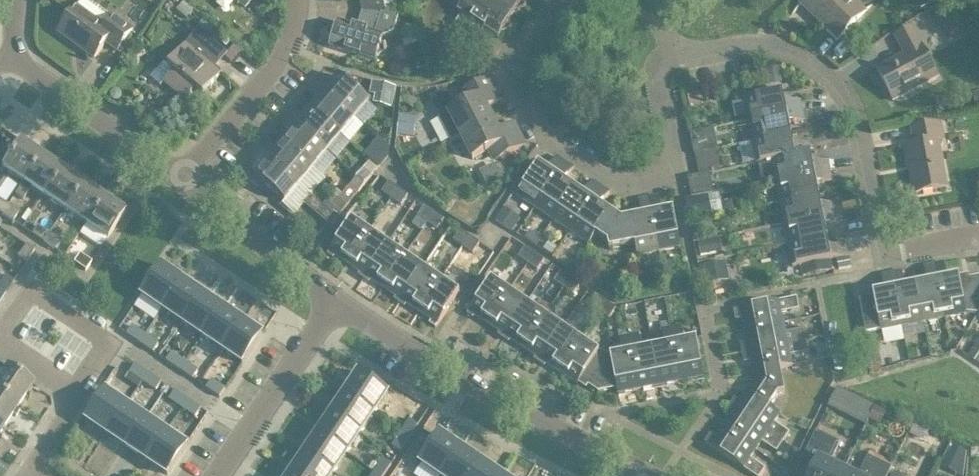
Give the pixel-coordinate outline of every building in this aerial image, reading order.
[(89,0),(79,0),(56,31),(93,58),(104,43),(116,51),(131,30),(89,0)] [(383,13),(380,0),(358,0),(360,11),(383,13)] [(496,38),(499,33),(510,30),(508,19),(511,15),(488,0),(458,0),(459,5),(456,10),(460,13),(449,29),(468,42),(479,26),(496,38)] [(511,15),(514,11),(525,8),(523,0),(488,0),(511,15)] [(647,4),(657,14),(671,0),(651,0),(647,4)] [(797,5),(835,41),(864,10),(854,0),(802,0),(797,5)] [(181,2),(175,10),(185,18),(191,10),(181,2)] [(374,62),(375,56),(385,51),(380,41),(381,36),(391,31),(397,13),(383,13),(360,11),(355,27),(335,21),(333,26),(323,32),(329,42),(327,47),(374,62)] [(915,37),(917,36),(911,26),(893,36),(902,54),(874,69),(891,100),(936,77),(915,37)] [(201,95),(219,74),(211,67),(221,55),(194,32),(166,65),(172,71),(162,83),(183,101),(193,89),(201,95)] [(232,45),(225,54),(223,57),(230,63),(240,52),(232,45)] [(408,59),(412,70),(423,66),(419,55),(408,59)] [(777,67),(763,70),(766,85),(780,83),(777,67)] [(311,84),(353,119),(367,102),(337,77),(329,86),(317,76),(311,84)] [(446,142),(458,136),(490,120),(484,108),(500,100),(488,77),(454,95),(460,106),(434,119),(446,142)] [(311,84),(304,92),(316,102),(308,110),(339,136),(353,119),(311,84)] [(376,96),(374,105),(388,108),(393,88),(373,84),(370,95),(374,96),(376,96)] [(746,121),(800,110),(798,100),(783,103),(780,91),(742,99),(746,121)] [(339,136),(308,110),(301,119),(289,109),(283,117),(325,152),(339,136)] [(800,110),(746,121),(751,142),(789,135),(787,123),(802,120),(800,110)] [(397,115),(394,135),(412,137),(414,117),(397,115)] [(281,143),(311,169),(325,152),(283,117),(276,125),(288,135),(281,143)] [(490,120),(458,136),(470,159),(484,152),(490,163),(523,146),(512,123),(496,131),(490,120)] [(905,146),(913,193),(945,188),(937,141),(942,140),(939,123),(909,129),(912,145),(905,146)] [(711,128),(688,133),(692,154),(712,150),(716,149),(711,128)] [(789,135),(751,142),(755,164),(770,161),(770,160),(808,153),(806,142),(791,145),(789,135)] [(368,160),(377,167),(387,156),(387,148),(376,138),(362,155),(368,160)] [(37,156),(17,142),(17,141),(16,140),(0,164),(0,174),(4,176),(7,172),(20,181),(37,156)] [(273,152),(261,142),(255,150),(297,185),(311,169),(281,143),(273,152)] [(297,185),(255,150),(248,158),(260,168),(252,177),(282,202),(297,185)] [(692,154),(696,174),(707,172),(716,170),(712,150),(692,154)] [(770,160),(770,161),(774,182),(828,171),(828,170),(826,161),(811,164),(808,153),(770,160)] [(41,196),(58,170),(37,156),(20,181),(15,190),(22,195),(28,187),(41,196)] [(533,208),(563,162),(555,156),(546,170),(536,163),(514,195),(533,208)] [(361,169),(370,176),(377,167),(368,160),(361,169)] [(551,220),(573,187),(563,181),(572,168),(563,162),(533,208),(551,220)] [(497,171),(492,163),(477,171),(487,189),(502,182),(506,179),(501,169),(497,171)] [(355,177),(363,184),(370,176),(361,169),(355,177)] [(62,210),(79,184),(58,170),(41,196),(62,210)] [(828,171),(774,182),(778,203),(817,195),(815,184),(830,181),(828,171)] [(711,192),(707,172),(696,174),(685,176),(688,189),(689,197),(705,194),(711,192)] [(363,184),(355,177),(348,185),(357,192),(363,184)] [(759,213),(768,212),(762,179),(754,181),(759,213)] [(569,232),(599,186),(591,181),(582,194),(573,187),(551,220),(569,232)] [(389,199),(396,189),(387,182),(380,192),(389,199)] [(83,224),(101,199),(79,184),(62,210),(83,224)] [(349,201),(357,192),(348,185),(341,194),(349,201)] [(593,234),(608,212),(599,205),(608,192),(599,186),(569,232),(587,244),(594,234),(593,234)] [(396,189),(389,199),(399,205),(406,195),(396,189)] [(4,205),(10,196),(0,190),(0,202),(4,205)] [(331,206),(339,213),(349,201),(341,194),(331,206)] [(705,194),(689,197),(683,198),(687,218),(709,214),(705,195),(705,194)] [(309,195),(308,195),(302,203),(329,226),(335,217),(320,205),(309,195)] [(817,195),(778,203),(782,224),(836,213),(834,203),(819,206),(817,195)] [(646,198),(657,252),(679,247),(671,209),(659,211),(656,196),(646,198)] [(633,244),(635,256),(657,252),(646,198),(636,200),(639,215),(628,217),(633,244)] [(120,212),(101,199),(83,224),(103,238),(103,239),(104,239),(122,212),(121,211),(120,212)] [(10,221),(15,213),(4,205),(0,211),(0,215),(10,221)] [(425,223),(432,213),(422,206),(416,216),(425,223)] [(493,220),(510,231),(518,218),(502,207),(493,220)] [(633,244),(628,217),(620,219),(608,212),(593,234),(594,234),(606,242),(607,250),(633,244)] [(432,213),(425,223),(435,229),(442,219),(432,213)] [(836,213),(782,224),(787,245),(825,237),(823,226),(838,223),(836,213)] [(343,267),(367,231),(349,219),(325,254),(343,267)] [(708,219),(698,221),(701,235),(711,232),(708,219)] [(698,221),(688,223),(691,237),(701,235),(698,221)] [(34,226),(29,234),(41,242),(46,234),(34,226)] [(461,247),(468,237),(458,230),(451,240),(461,247)] [(385,243),(367,231),(343,267),(361,279),(385,243)] [(527,231),(522,239),(533,246),(538,238),(527,231)] [(41,242),(52,249),(57,241),(46,234),(41,242)] [(468,237),(461,247),(471,253),(478,243),(468,237)] [(696,245),(698,252),(698,255),(720,251),(717,237),(695,241),(696,245)] [(827,248),(825,237),(787,245),(791,267),(798,266),(800,276),(831,270),(829,259),(845,256),(843,245),(827,248)] [(546,242),(541,250),(550,256),(555,247),(546,242)] [(403,255),(385,243),(361,279),(379,291),(403,255)] [(15,256),(24,262),(32,250),(23,244),(15,256)] [(526,264),(533,254),(523,247),(516,257),(526,264)] [(76,254),(71,262),(83,270),(88,262),(76,254)] [(533,254),(526,264),(535,270),(542,260),(533,254)] [(421,267),(403,255),(379,291),(397,303),(421,267)] [(849,267),(847,257),(835,259),(837,269),(849,267)] [(712,262),(696,266),(700,285),(716,282),(712,262)] [(942,262),(932,264),(942,318),(964,314),(975,315),(978,310),(978,276),(958,280),(957,275),(945,278),(942,262)] [(942,318),(932,264),(922,266),(925,282),(914,284),(921,322),(942,318)] [(181,281),(160,266),(140,296),(161,310),(181,281)] [(421,267),(397,303),(415,315),(439,279),(421,267)] [(561,288),(569,278),(559,271),(552,281),(561,288)] [(921,322),(914,284),(902,286),(900,271),(889,273),(900,327),(921,322)] [(900,327),(889,273),(879,275),(882,290),(871,292),(878,331),(900,327)] [(3,293),(11,281),(2,276),(0,278),(0,291),(3,293)] [(569,278),(561,288),(571,294),(578,284),(569,278)] [(457,292),(439,279),(415,315),(433,328),(457,292)] [(467,311),(485,324),(507,291),(489,279),(467,311)] [(181,281),(161,310),(181,323),(201,294),(181,281)] [(604,283),(598,291),(608,297),(614,289),(604,283)] [(507,291),(485,324),(503,336),(525,303),(507,291)] [(201,294),(181,323),(200,336),(220,307),(201,294)] [(597,312),(604,301),(595,295),(588,305),(597,312)] [(742,331),(781,323),(779,313),(797,309),(795,298),(731,310),(733,320),(740,319),(742,331)] [(604,301),(597,312),(607,319),(614,308),(604,301)] [(525,303),(503,336),(521,348),(543,315),(525,303)] [(220,307),(200,336),(220,350),(240,321),(220,307)] [(543,315),(521,348),(539,360),(561,328),(543,315)] [(240,321),(220,350),(240,364),(260,334),(240,321)] [(781,323),(742,331),(745,342),(738,344),(740,353),(803,341),(801,329),(783,333),(781,323)] [(130,326),(125,335),(138,343),(143,335),(130,326)] [(669,328),(680,381),(702,377),(694,339),(682,341),(679,326),(669,328)] [(557,372),(579,340),(561,328),(539,360),(557,372)] [(651,347),(658,385),(680,381),(669,328),(659,329),(662,345),(651,347)] [(616,330),(617,338),(625,336),(624,329),(616,330)] [(627,336),(637,390),(658,385),(651,347),(640,349),(637,334),(627,336)] [(138,343),(151,352),(156,344),(143,335),(138,343)] [(608,355),(615,389),(615,394),(637,390),(627,336),(617,338),(620,353),(608,355)] [(879,364),(873,337),(860,339),(866,367),(867,367),(878,364),(879,364)] [(615,389),(608,355),(597,352),(579,340),(557,372),(575,385),(578,380),(596,392),(615,389)] [(803,341),(740,353),(741,363),(749,361),(751,373),(778,368),(790,366),(788,356),(806,352),(803,341)] [(453,355),(465,364),(473,352),(460,344),(453,355)] [(170,353),(164,361),(177,370),(183,362),(170,353)] [(177,370),(190,379),(196,370),(183,362),(177,370)] [(147,373),(134,365),(128,373),(141,382),(147,373)] [(15,405),(28,385),(30,386),(30,384),(3,366),(2,366),(3,367),(0,372),(0,395),(15,405)] [(778,368),(751,373),(753,381),(745,392),(768,408),(768,407),(776,395),(783,394),(778,368)] [(141,382),(154,391),(160,382),(147,373),(141,382)] [(343,393),(372,413),(385,393),(356,373),(343,393)] [(210,380),(204,388),(217,397),(223,389),(210,380)] [(836,389),(835,388),(825,407),(852,419),(861,400),(854,397),(836,389)] [(84,421),(104,435),(125,405),(104,391),(84,421)] [(186,400),(173,391),(167,400),(180,408),(186,400)] [(768,408),(745,392),(738,402),(732,398),(727,406),(781,443),(787,433),(772,423),(778,414),(768,407),(768,408)] [(329,413),(359,433),(372,413),(343,393),(329,413)] [(1,426),(9,413),(13,415),(17,410),(13,407),(15,405),(0,395),(0,426),(1,426)] [(186,400),(180,408),(194,417),(199,409),(186,400)] [(125,405),(104,435),(124,448),(144,418),(125,405)] [(721,428),(754,450),(759,442),(775,452),(781,443),(727,406),(722,414),(727,418),(721,428)] [(873,406),(872,406),(865,419),(878,425),(884,411),(873,406)] [(383,444),(405,420),(395,410),(373,434),(383,444)] [(329,413),(316,433),(345,453),(359,433),(329,413)] [(144,418),(124,448),(144,461),(164,432),(144,418)] [(407,438),(416,425),(407,419),(399,432),(407,438)] [(754,450),(721,428),(714,438),(708,434),(702,443),(752,475),(758,475),(763,469),(748,459),(754,450)] [(841,471),(828,464),(838,443),(814,431),(799,462),(812,468),(809,475),(839,475),(841,471)] [(144,461),(165,475),(185,446),(164,432),(144,461)] [(390,445),(398,451),(407,438),(399,432),(390,445)] [(345,453),(316,433),(302,453),(332,473),(345,453)] [(459,447),(438,434),(419,463),(438,475),(439,475),(459,447)] [(950,445),(942,460),(956,467),(964,452),(950,445)] [(439,475),(468,475),(478,461),(459,447),(439,475)] [(969,448),(969,450),(969,458),(978,458),(978,448),(969,448)] [(294,475),(330,475),(332,473),(302,453),(289,473),(294,475)] [(890,467),(866,456),(856,475),(886,475),(890,467)] [(389,464),(381,458),(372,472),(379,475),(381,475),(389,464)] [(498,474),(478,461),(468,475),(497,475),(498,474)]
